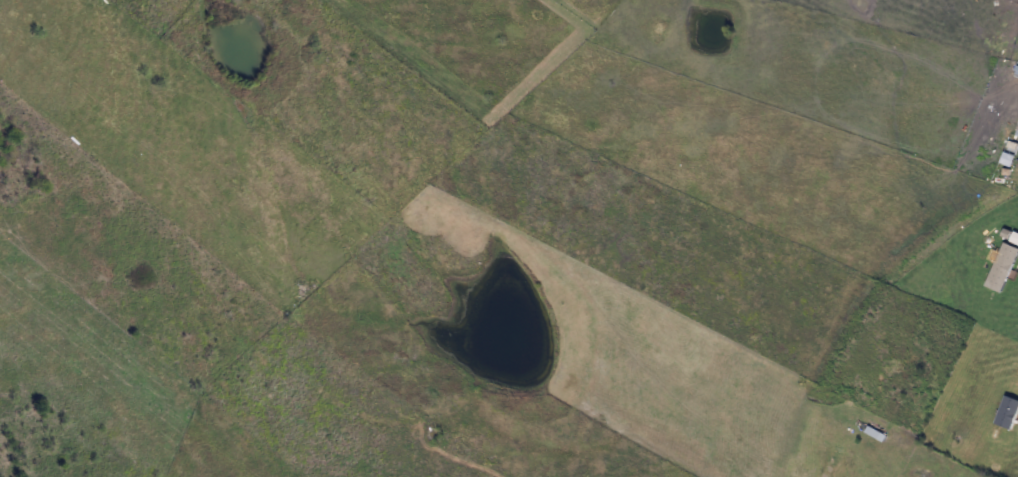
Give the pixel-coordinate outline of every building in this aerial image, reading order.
[(1014,233),(1017,234),(1017,259),(1005,294),(986,286),(1002,241),(1010,244),(1014,233)]
